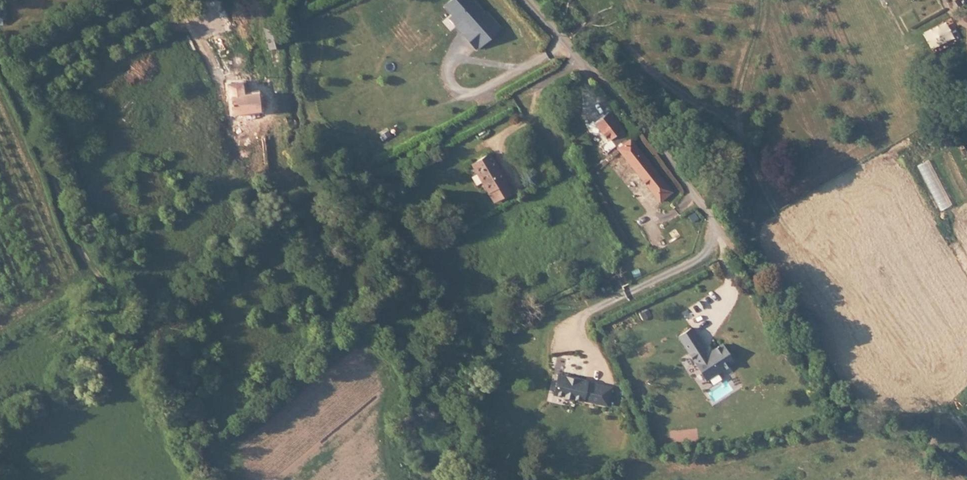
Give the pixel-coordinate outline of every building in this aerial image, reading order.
[(444,7),(477,50),(498,33),(472,0),(453,0),(444,7)] [(234,88),(260,85),(257,67),(243,68),(242,55),(225,57),(227,71),(231,70),(234,88)] [(605,110),(591,119),(611,147),(624,138),(605,110)] [(615,148),(617,150),(656,205),(668,197),(627,140),(615,148)] [(491,156),(475,165),(496,204),(512,195),(491,156)] [(333,194),(316,175),(310,181),(327,199),(333,194)] [(693,331),(680,339),(706,384),(734,367),(723,349),(712,356),(711,356),(707,355),(707,354),(693,331)] [(613,389),(559,378),(555,397),(609,408),(613,389)]
